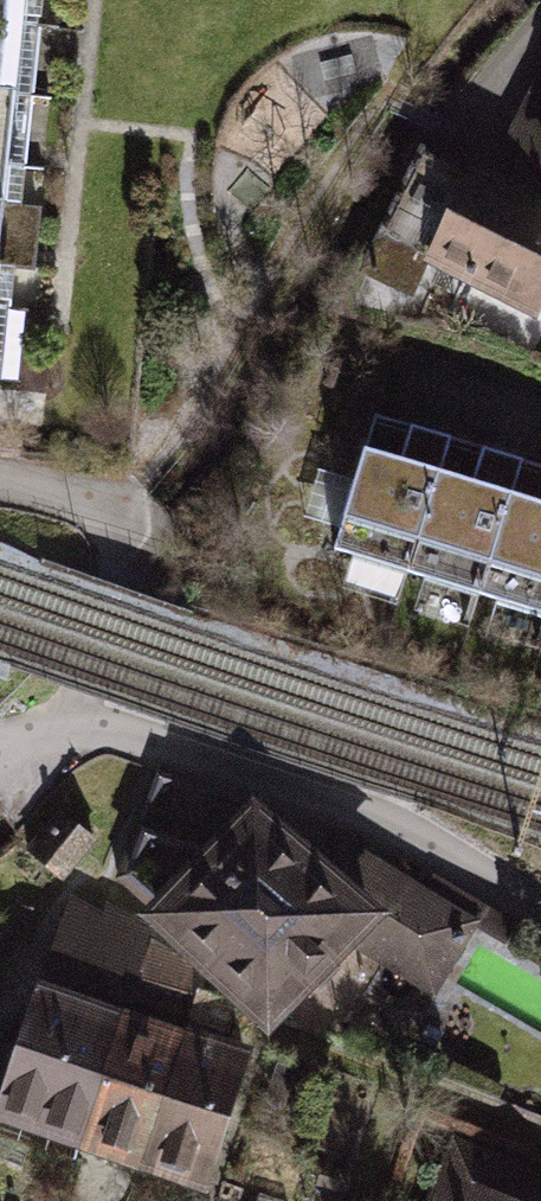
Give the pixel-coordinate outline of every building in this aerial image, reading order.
[(21,112),(33,0),(0,0),(0,110),(21,112)] [(0,110),(0,307),(21,112),(0,110)] [(417,298),(527,353),(540,324),(540,212),(476,180),(417,298)] [(452,443),(377,420),(333,564),(408,587),(452,443)] [(527,466),(452,443),(408,587),(483,610),(527,466)] [(528,466),(484,610),(540,628),(540,470),(528,466)] [(499,919),(156,775),(107,897),(275,1039),(365,975),(455,1027),(499,919)] [(0,1083),(0,1128),(216,1198),(253,1054),(231,1041),(231,1017),(69,908),(0,1083)] [(453,1155),(436,1200),(540,1200),(540,1187),(453,1155)]
